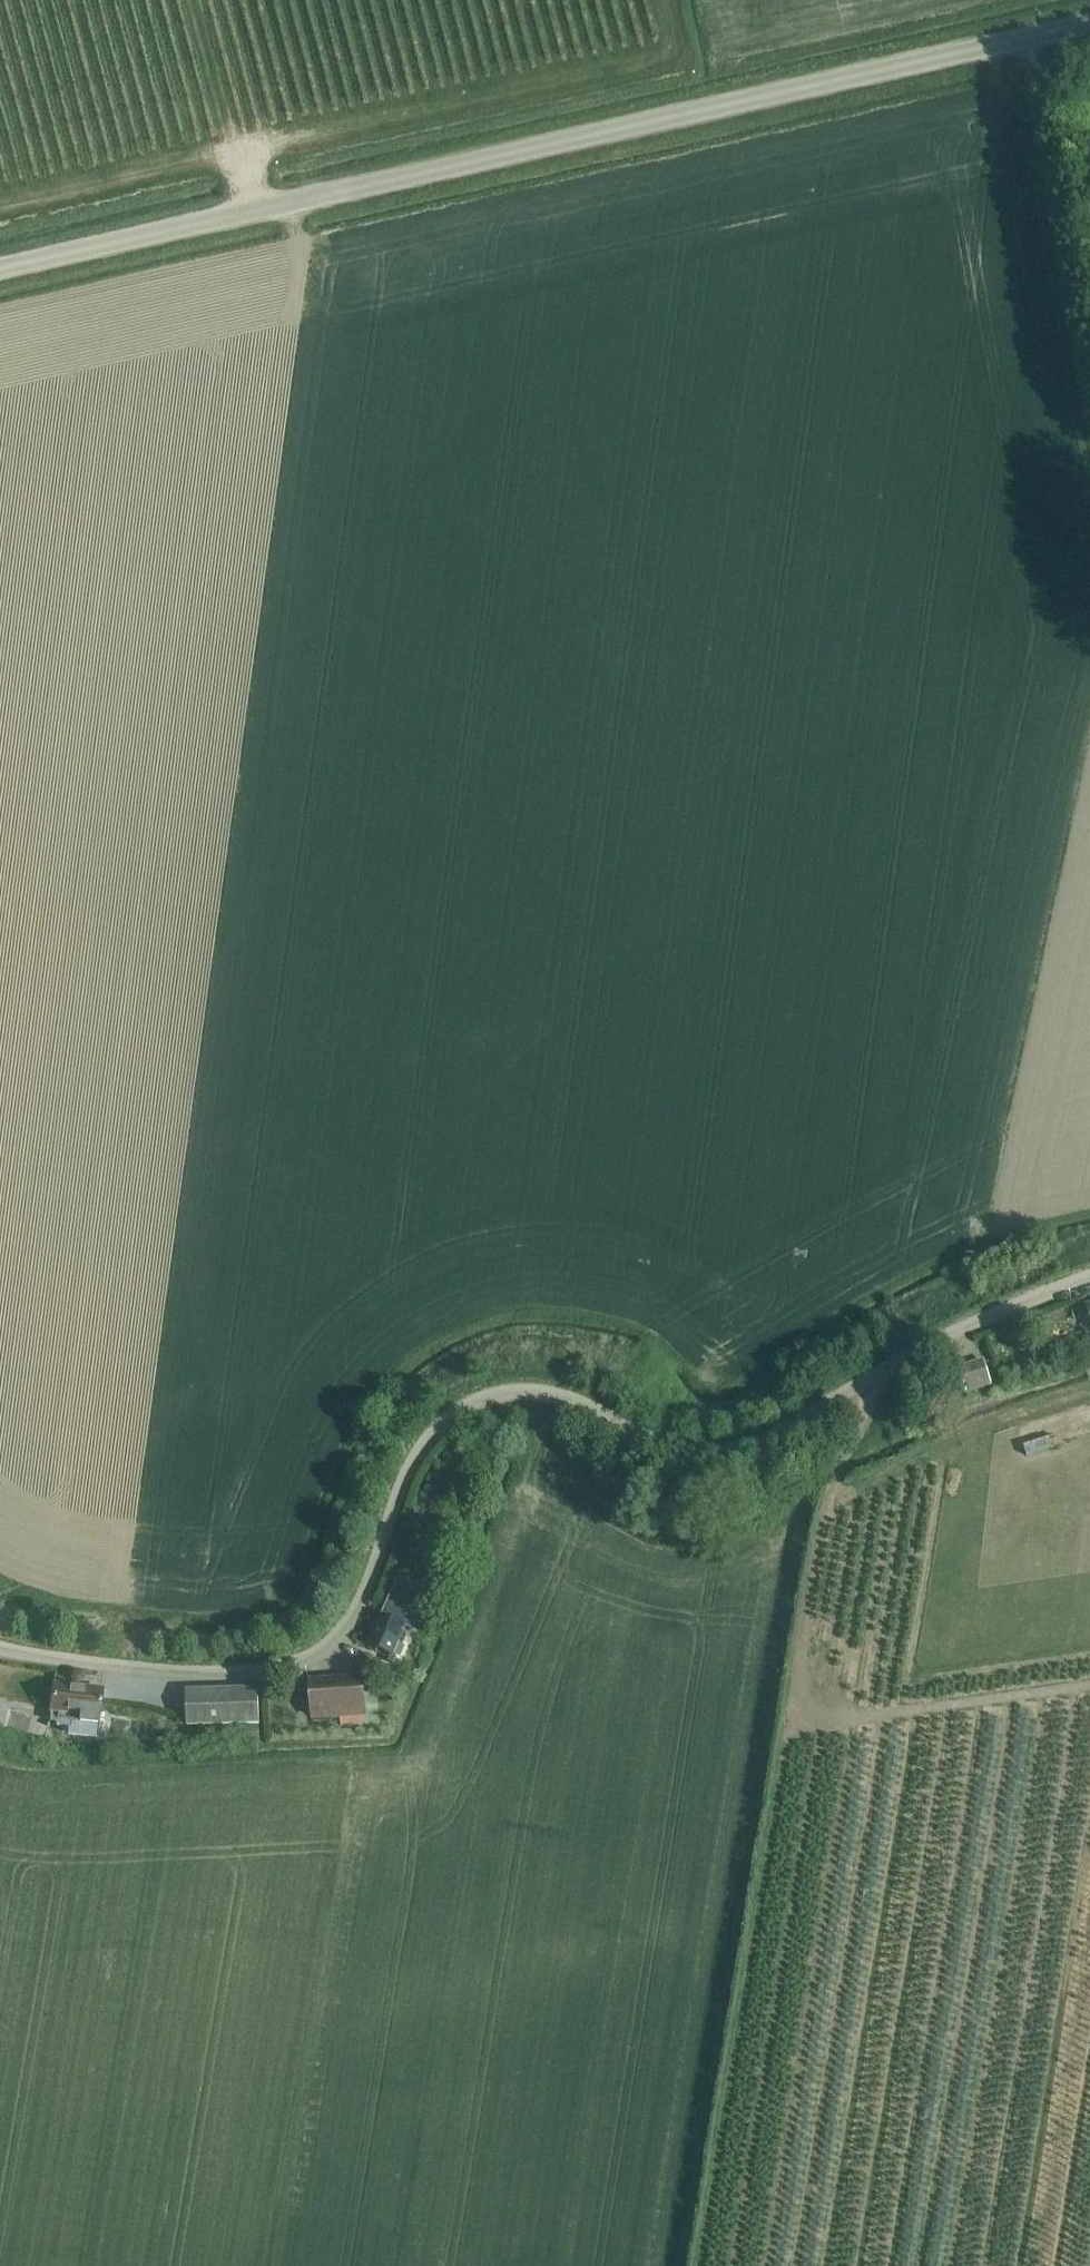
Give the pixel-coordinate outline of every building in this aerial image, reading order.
[(967,1397),(993,1389),(984,1361),(959,1369),(966,1392),(967,1397)] [(1055,1435),(1028,1442),(1031,1455),(1058,1449),(1055,1435)] [(395,1578),(379,1615),(378,1615),(366,1645),(392,1656),(403,1628),(410,1631),(427,1591),(395,1578)] [(362,1676),(311,1680),(314,1723),(340,1721),(340,1726),(377,1724),(375,1696),(363,1697),(362,1676)] [(56,1718),(55,1724),(67,1725),(66,1734),(92,1737),(97,1689),(52,1684),(48,1717),(56,1718)] [(116,1688),(115,1700),(145,1703),(146,1691),(116,1688)] [(186,1690),(186,1725),(255,1726),(256,1691),(186,1690)] [(260,1741),(260,1728),(242,1728),(241,1741),(260,1741)]
